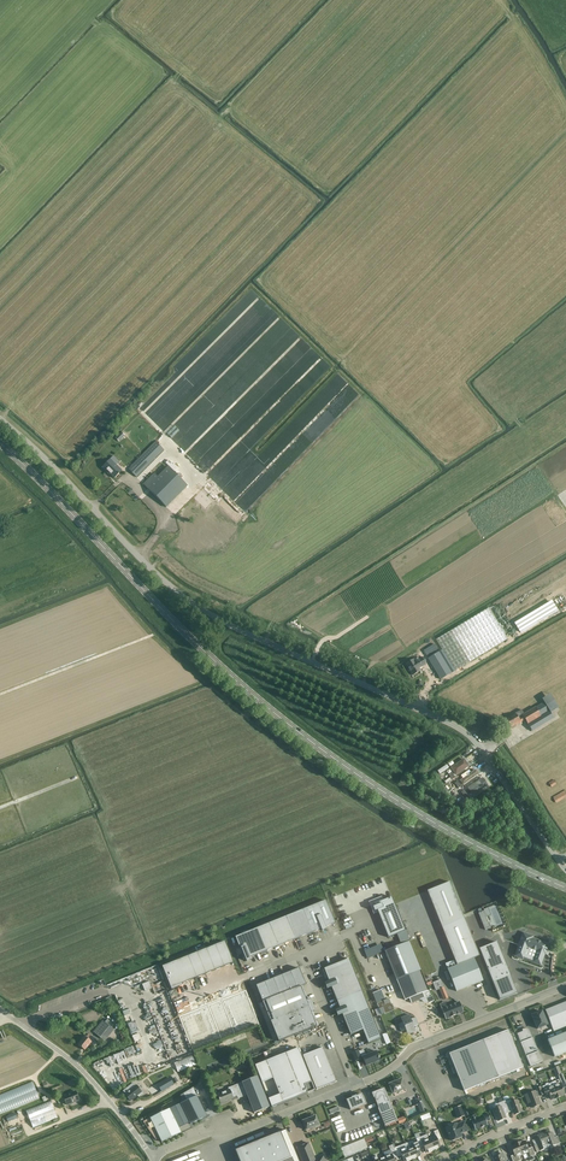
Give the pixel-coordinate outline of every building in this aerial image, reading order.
[(173,425),(165,432),(170,438),(178,430),(173,425)] [(164,449),(156,441),(128,469),(137,477),(164,449)] [(109,473),(114,478),(122,470),(116,464),(119,461),(114,456),(104,466),(107,469),(106,471),(108,473),(109,473)] [(143,484),(166,507),(188,485),(168,466),(158,476),(154,473),(143,484)] [(508,639),(489,608),(436,639),(455,671),(508,639)] [(439,651),(428,658),(440,679),(452,672),(439,651)] [(405,663),(413,675),(421,670),(420,668),(426,664),(422,657),(415,661),(414,658),(405,663)] [(525,720),(532,732),(554,718),(550,713),(559,708),(550,694),(542,699),(544,702),(536,707),(535,707),(524,714),(521,709),(515,713),(515,714),(506,720),(511,727),(515,725),(516,725),(521,722),(525,720)] [(475,756),(469,760),(472,765),(479,761),(475,756)] [(464,758),(450,768),(456,776),(469,766),(464,758)] [(462,779),(459,781),(462,786),(478,774),(474,770),(465,777),(463,775),(460,776),(462,779)] [(469,788),(467,789),(470,792),(482,783),(480,780),(476,783),(473,780),(467,785),(469,788)] [(553,797),(557,804),(565,798),(565,790),(553,797)] [(465,797),(458,802),(461,806),(468,802),(465,797)] [(427,891),(457,965),(447,969),(456,991),(483,981),(474,958),(479,956),(450,882),(427,891)] [(410,940),(392,896),(374,903),(375,905),(373,907),(374,911),(377,910),(388,937),(397,933),(401,943),(410,940)] [(326,900),(309,907),(318,930),(321,929),(322,931),(327,929),(326,927),(335,923),(326,900)] [(309,907),(293,914),(302,936),(318,930),(309,907)] [(484,911),(478,913),(485,930),(490,928),(484,911)] [(293,914),(276,920),(286,943),(302,936),(293,914)] [(276,920),(260,927),(269,950),(286,943),(276,920)] [(260,927),(244,933),(253,956),(269,950),(260,927)] [(253,956),(244,933),(235,937),(244,960),(246,959),(247,961),(251,960),(250,957),(253,956)] [(520,945),(516,956),(540,965),(544,953),(545,954),(548,944),(522,935),(519,944),(520,945)] [(224,941),(215,944),(224,966),(233,963),(224,941)] [(421,970),(409,941),(396,947),(385,951),(396,980),(397,979),(405,1000),(409,998),(411,1003),(420,1000),(421,1000),(422,1000),(422,1001),(423,1002),(424,1002),(425,1003),(426,1003),(428,1003),(429,1003),(434,1001),(430,990),(427,991),(419,970),(421,970)] [(497,942),(479,949),(500,1000),(517,993),(497,942)] [(343,943),(327,950),(329,954),(340,949),(342,953),(347,951),(343,943)] [(215,944),(206,948),(214,970),(224,966),(215,944)] [(206,948),(197,952),(205,974),(214,970),(206,948)] [(197,952),(187,955),(196,977),(205,974),(197,952)] [(187,955),(162,966),(171,990),(172,989),(171,989),(178,986),(178,985),(196,977),(187,955)] [(363,1030),(368,1043),(381,1038),(349,959),(324,969),(329,982),(324,983),(327,989),(331,987),(340,1009),(335,1010),(337,1016),(342,1014),(350,1035),(363,1030)] [(154,994),(166,989),(157,965),(150,968),(155,983),(151,985),(154,994)] [(299,968),(290,972),(297,988),(301,986),(306,984),(299,968)] [(290,972),(282,975),(288,991),(297,988),(290,972)] [(282,975),(273,979),(280,995),(288,991),(282,975)] [(273,979),(265,982),(271,998),(280,995),(273,979)] [(265,982),(256,986),(263,1002),(271,998),(265,982)] [(311,1012),(314,1010),(310,1000),(306,1001),(301,986),(297,988),(288,991),(280,995),(271,998),(266,1001),(273,1020),(270,1021),(279,1042),(319,1025),(316,1026),(311,1012)] [(443,986),(438,988),(443,1000),(448,998),(443,986)] [(245,990),(179,1015),(193,1050),(258,1024),(245,990)] [(389,999),(377,1003),(381,1014),(384,1013),(382,1006),(391,1003),(389,999)] [(554,1032),(565,1027),(565,1022),(565,1021),(565,1001),(545,1010),(554,1032)] [(444,1015),(446,1019),(463,1012),(459,1002),(447,1007),(445,1002),(439,1004),(441,1009),(443,1013),(443,1014),(443,1015),(444,1015)] [(536,1014),(532,1015),(537,1028),(547,1024),(542,1011),(540,1012),(540,1010),(535,1012),(536,1014)] [(406,1030),(407,1034),(416,1031),(414,1027),(418,1025),(415,1018),(411,1019),(409,1015),(401,1018),(403,1023),(398,1024),(401,1032),(406,1030)] [(133,1022),(129,1016),(124,1019),(128,1025),(133,1022)] [(102,1020),(93,1031),(105,1041),(114,1030),(102,1020)] [(526,1056),(530,1066),(542,1062),(538,1051),(529,1029),(528,1029),(522,1029),(522,1031),(517,1033),(521,1042),(526,1056)] [(457,1072),(464,1091),(523,1067),(508,1030),(455,1051),(455,1050),(453,1049),(446,1052),(446,1054),(454,1073),(457,1072)] [(565,1052),(565,1033),(547,1040),(554,1057),(565,1052)] [(78,1044),(85,1050),(92,1042),(95,1045),(98,1041),(89,1034),(86,1037),(85,1036),(78,1044)] [(160,1044),(154,1046),(158,1055),(164,1053),(160,1044)] [(336,1081),(323,1047),(302,1055),(316,1090),(336,1081)] [(268,1099),(272,1107),(315,1090),(298,1048),(255,1065),(262,1082),(273,1078),(280,1094),(268,1099)] [(358,1050),(352,1052),(355,1061),(361,1059),(361,1058),(363,1057),(366,1066),(380,1060),(379,1059),(379,1058),(379,1057),(378,1057),(376,1051),(366,1055),(363,1049),(358,1051),(358,1050)] [(193,1057),(178,1064),(181,1069),(196,1062),(193,1057)] [(558,1097),(562,1096),(561,1095),(565,1094),(562,1089),(565,1087),(565,1084),(562,1074),(558,1075),(561,1083),(560,1083),(560,1082),(559,1083),(558,1080),(552,1083),(558,1097)] [(247,1095),(254,1113),(270,1106),(258,1075),(241,1082),(242,1083),(228,1088),(229,1090),(217,1095),(221,1104),(226,1102),(226,1101),(233,1098),(232,1096),(237,1094),(238,1098),(247,1095)] [(405,1088),(402,1079),(389,1084),(393,1093),(405,1088)] [(0,1094),(0,1113),(41,1099),(35,1082),(0,1094)] [(133,1083),(123,1091),(126,1094),(125,1094),(130,1101),(137,1096),(138,1097),(143,1093),(140,1089),(137,1085),(136,1086),(133,1083)] [(549,1095),(551,1100),(554,1098),(555,1099),(558,1097),(552,1083),(548,1084),(548,1083),(545,1084),(545,1085),(542,1087),(546,1096),(549,1095)] [(156,1085),(149,1091),(152,1096),(160,1090),(156,1085)] [(540,1096),(544,1095),(541,1086),(536,1088),(537,1091),(536,1092),(535,1091),(525,1095),(526,1099),(528,1099),(532,1108),(533,1107),(535,1109),(538,1107),(538,1106),(541,1105),(538,1097),(539,1096),(540,1096)] [(385,1126),(397,1121),(390,1104),(384,1089),(372,1093),(378,1108),(385,1126)] [(429,1096),(436,1112),(453,1105),(447,1089),(429,1096)] [(67,1105),(79,1100),(75,1091),(63,1096),(67,1105)] [(195,1092),(182,1099),(183,1101),(196,1095),(195,1092)] [(350,1109),(350,1110),(351,1109),(365,1104),(365,1103),(362,1095),(362,1094),(361,1094),(356,1096),(356,1095),(352,1097),(352,1098),(347,1100),(347,1101),(347,1100),(350,1109)] [(196,1095),(180,1103),(190,1124),(206,1116),(196,1095)] [(513,1111),(514,1114),(522,1112),(517,1100),(511,1102),(510,1099),(504,1101),(509,1113),(513,1111)] [(50,1101),(27,1111),(33,1127),(57,1117),(50,1101)] [(494,1109),(498,1121),(506,1118),(504,1114),(509,1113),(504,1101),(498,1103),(499,1107),(494,1109)] [(454,1108),(458,1118),(464,1116),(460,1106),(454,1108)] [(181,1133),(169,1109),(150,1118),(143,1122),(156,1140),(160,1138),(162,1142),(181,1133)] [(419,1116),(422,1121),(430,1117),(428,1112),(419,1116)] [(8,1122),(17,1118),(15,1113),(6,1117),(8,1122)] [(472,1122),(475,1130),(488,1125),(486,1121),(490,1119),(488,1113),(483,1115),(484,1117),(477,1120),(476,1115),(470,1117),(472,1122)] [(306,1129),(306,1130),(307,1130),(319,1125),(319,1124),(316,1116),(316,1115),(315,1116),(303,1121),(302,1121),(303,1121),(306,1129)] [(446,1128),(451,1141),(461,1137),(460,1133),(468,1130),(464,1122),(457,1125),(456,1124),(446,1128)] [(286,1130),(235,1151),(240,1160),(299,1160),(286,1130)] [(429,1138),(433,1150),(439,1148),(438,1147),(440,1147),(438,1140),(441,1139),(438,1130),(434,1131),(436,1136),(429,1138)] [(548,1147),(549,1148),(558,1144),(561,1143),(558,1136),(555,1137),(553,1133),(550,1133),(549,1131),(543,1134),(548,1147)] [(433,1150),(429,1138),(427,1134),(416,1139),(418,1144),(420,1148),(423,1146),(426,1153),(428,1152),(433,1150)] [(544,1149),(548,1147),(543,1134),(537,1136),(538,1138),(536,1139),(538,1144),(534,1145),(537,1152),(540,1151),(544,1149)] [(414,1145),(407,1148),(412,1159),(417,1157),(419,1156),(417,1151),(420,1150),(420,1148),(418,1144),(416,1139),(412,1141),(414,1145)] [(519,1143),(523,1155),(527,1153),(529,1158),(530,1160),(534,1159),(533,1156),(535,1155),(533,1147),(529,1149),(526,1141),(522,1142),(519,1143)] [(298,1147),(297,1147),(297,1148),(303,1160),(316,1160),(308,1143),(309,1143),(308,1143),(298,1147)] [(513,1160),(521,1160),(519,1156),(523,1155),(519,1143),(515,1144),(515,1145),(512,1146),(515,1155),(511,1156),(513,1160)] [(404,1160),(406,1160),(407,1160),(412,1159),(407,1148),(400,1150),(398,1146),(394,1148),(398,1157),(402,1155),(404,1160)] [(387,1160),(395,1160),(394,1158),(398,1157),(394,1148),(390,1149),(392,1154),(385,1157),(387,1160)]
